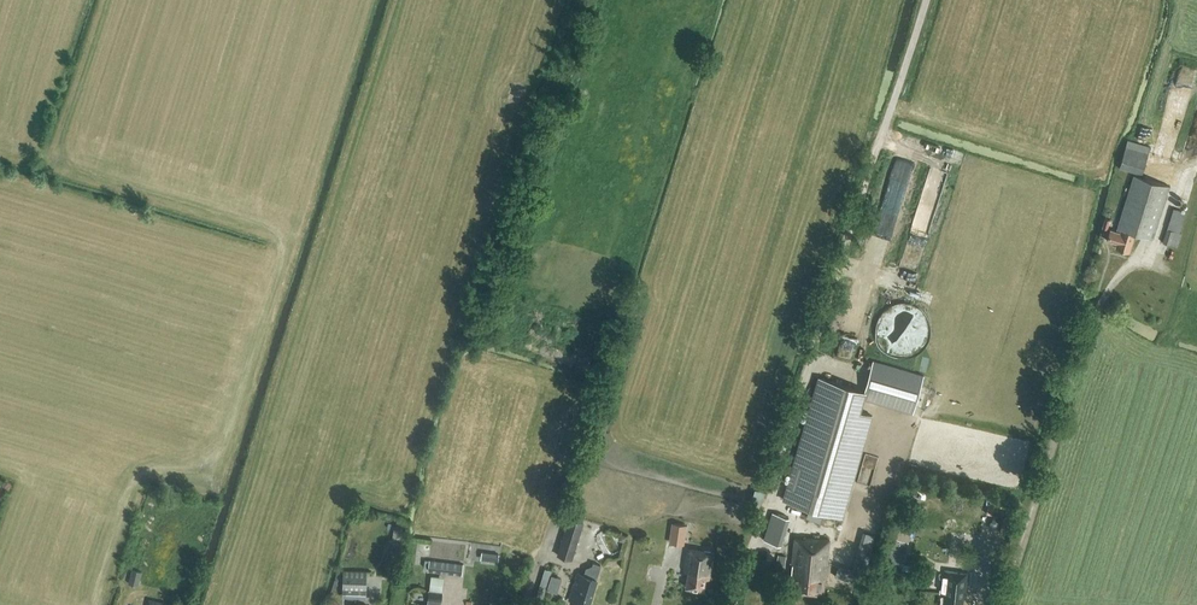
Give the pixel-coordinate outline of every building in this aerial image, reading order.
[(1142,175),(1150,147),(1128,140),(1119,167),(1142,175)] [(1152,239),(1169,186),(1134,175),(1117,227),(1118,227),(1117,232),(1111,230),(1107,240),(1117,243),(1115,247),(1129,251),(1135,233),(1152,239)] [(890,181),(876,230),(891,234),(905,186),(890,181)] [(937,210),(941,196),(932,194),(933,189),(927,187),(922,206),(937,210)] [(1173,208),(1162,242),(1177,247),(1182,233),(1180,232),(1186,212),(1173,208)] [(877,321),(876,326),(875,332),(876,337),(878,342),(881,347),(885,351),(889,354),(894,357),(900,358),(905,358),(911,357),(916,355),(921,352),(925,348),(928,343),(930,338),(931,332),(930,327),(929,321),(927,316),(923,312),(919,308),(914,305),(909,304),(903,303),(898,304),(892,305),(888,308),(883,311),(880,316),(877,321)] [(913,413),(924,375),(873,360),(864,391),(819,378),(784,500),(844,518),(874,415),(861,412),(865,399),(913,413)] [(763,538),(781,544),(790,516),(772,510),(763,538)] [(584,522),(569,518),(557,555),(572,560),(584,522)] [(672,523),(671,533),(678,534),(676,543),(683,544),(686,525),(672,523)] [(400,553),(404,529),(394,527),(389,551),(400,553)] [(874,534),(863,531),(860,542),(871,545),(874,534)] [(829,540),(805,537),(805,538),(794,538),(791,575),(793,575),(791,589),(824,592),(828,556),(836,557),(837,545),(829,544),(829,540)] [(347,563),(353,565),(359,547),(352,545),(347,563)] [(903,564),(906,551),(891,547),(887,560),(903,564)] [(709,580),(713,552),(688,548),(684,571),(688,572),(685,587),(704,590),(705,579),(709,580)] [(462,576),(464,564),(430,560),(429,572),(462,576)] [(591,570),(586,569),(584,576),(577,573),(568,599),(571,600),(574,604),(579,604),(588,604),(596,579),(595,579),(600,565),(593,563),(591,570)] [(838,564),(835,575),(852,580),(855,568),(838,564)] [(558,592),(562,576),(551,573),(552,569),(543,567),(539,587),(558,592)] [(128,583),(138,585),(142,571),(132,569),(128,583)] [(367,599),(368,571),(344,571),(343,598),(367,599)] [(969,576),(961,575),(961,574),(944,572),(941,593),(945,594),(943,604),(962,604),(964,591),(967,591),(969,576)] [(431,574),(430,588),(443,589),(444,574),(431,574)] [(442,592),(429,591),(428,600),(431,600),(430,604),(438,604),(438,601),(441,601),(442,592)]
